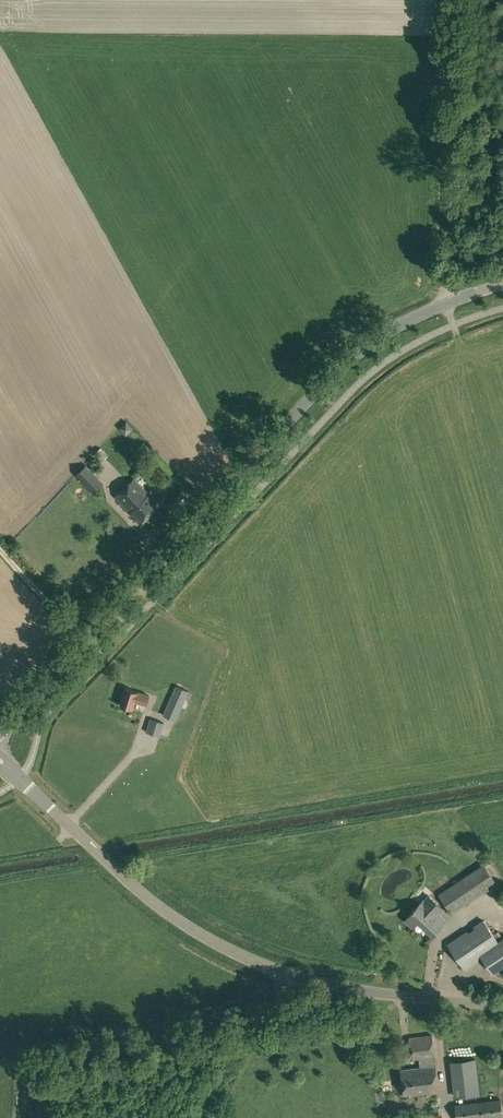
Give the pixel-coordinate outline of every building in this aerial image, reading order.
[(126,435),(133,428),(127,421),(120,428),(126,435)] [(145,453),(150,449),(144,442),(139,447),(145,453)] [(108,455),(100,448),(98,450),(105,457),(108,455)] [(92,492),(93,493),(104,484),(87,464),(77,474),(81,479),(79,480),(91,493),(92,492)] [(116,497),(140,522),(159,504),(135,478),(116,497)] [(163,715),(177,720),(190,691),(176,685),(163,715)] [(120,705),(133,709),(135,700),(146,704),(149,695),(138,692),(138,691),(126,687),(120,705)] [(147,731),(160,735),(164,722),(151,718),(147,731)] [(439,894),(452,913),(496,883),(484,864),(439,894)] [(419,920),(434,934),(446,921),(440,915),(445,909),(429,894),(423,900),(405,919),(413,926),(419,920)] [(492,973),(502,966),(502,938),(498,941),(484,920),(474,926),(476,929),(459,940),(457,938),(448,944),(464,968),(474,962),(472,959),(480,954),(492,973)] [(432,1034),(409,1037),(412,1059),(419,1058),(420,1067),(435,1065),(432,1034)] [(439,1091),(435,1065),(420,1067),(401,1069),(404,1095),(439,1091)] [(476,1066),(460,1068),(461,1079),(464,1079),(466,1095),(480,1093),(476,1066)] [(456,1117),(486,1117),(502,1116),(502,1114),(501,1098),(454,1104),(456,1117)]
